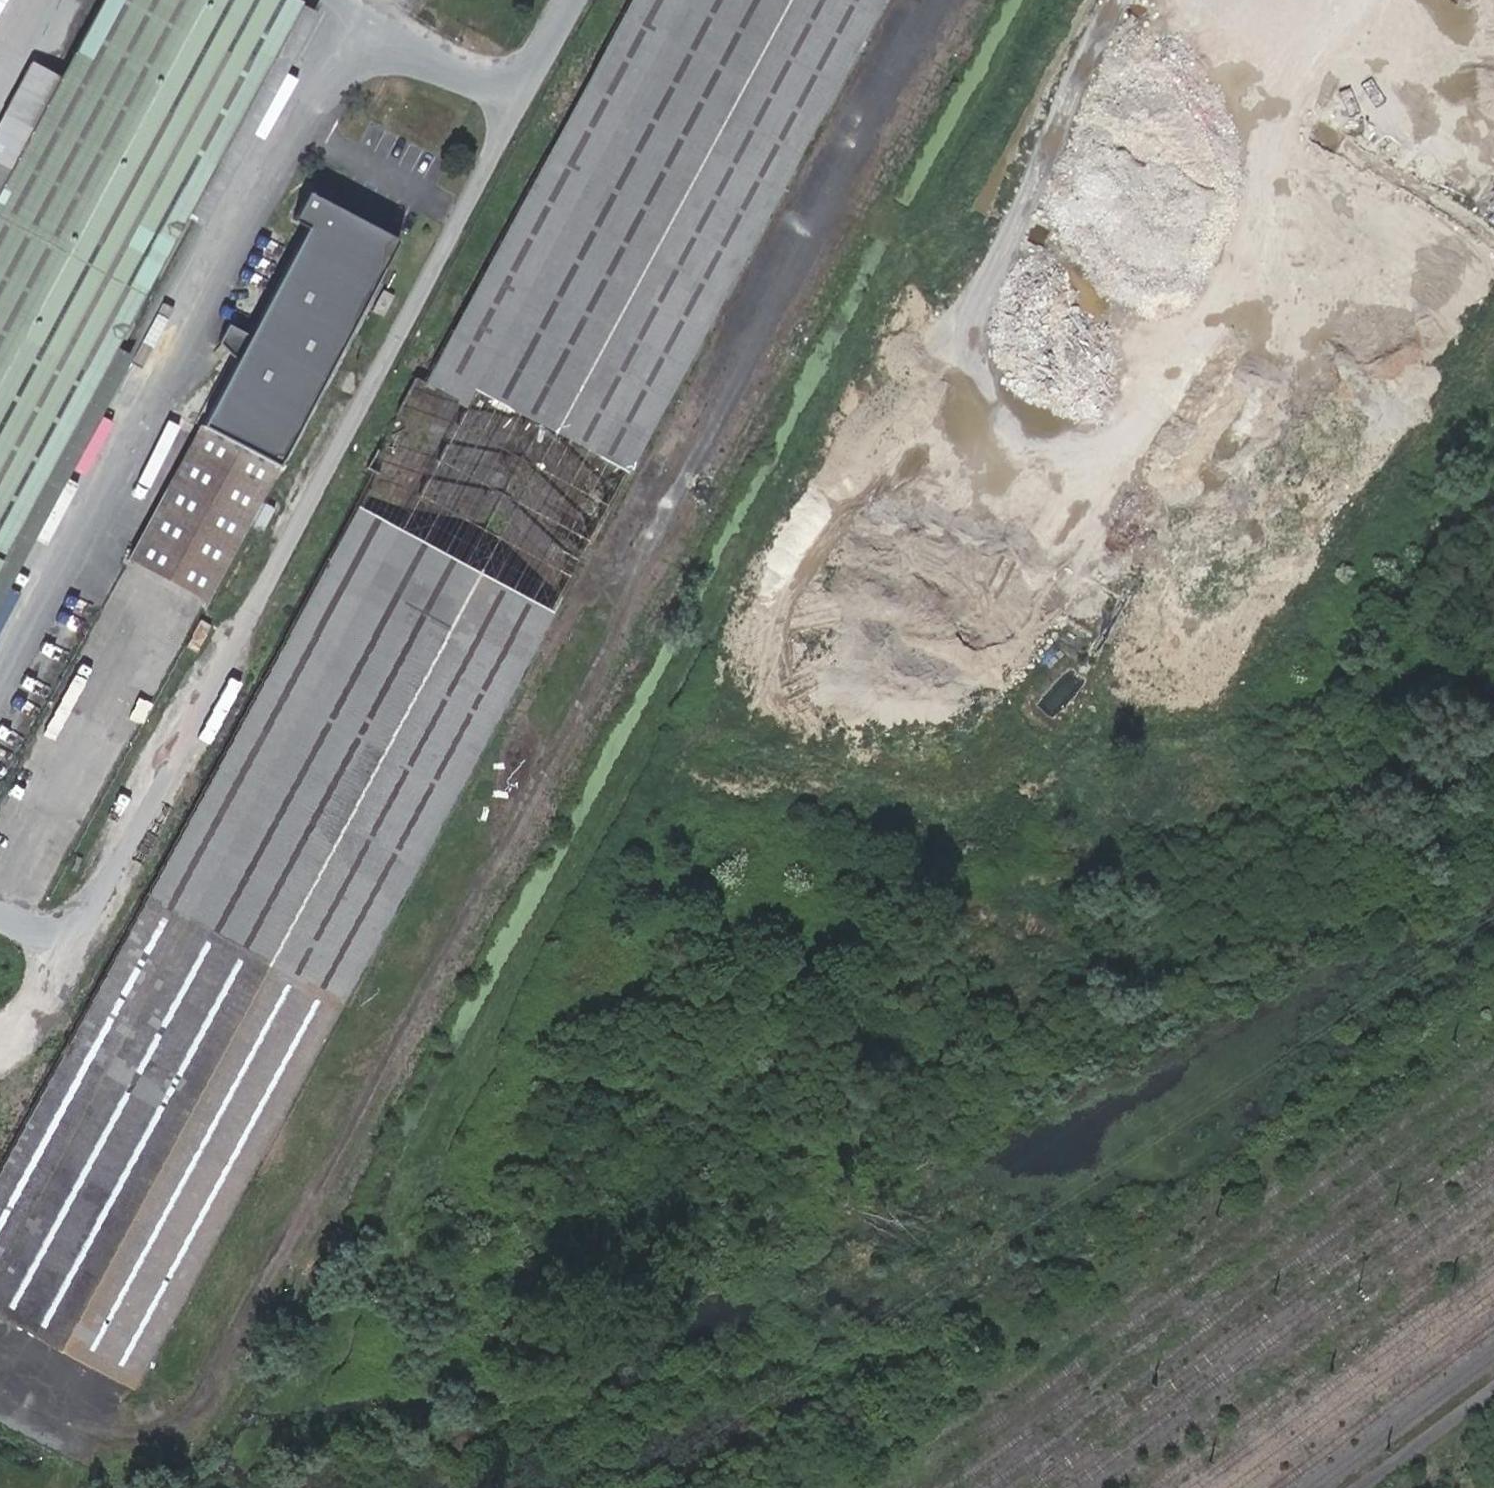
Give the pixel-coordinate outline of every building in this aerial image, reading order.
[(115,339),(185,209),(297,0),(95,0),(57,71),(0,178),(0,554),(115,339)] [(303,0),(297,0),(185,209),(198,216),(312,5),(303,0)] [(398,367),(586,458),(833,0),(597,0),(398,367)] [(57,71),(26,54),(0,103),(0,178),(57,71)] [(133,552),(214,593),(400,235),(319,194),(133,552)] [(59,474),(127,345),(115,339),(0,554),(0,587),(34,525),(56,473),(59,474)] [(329,557),(26,1129),(0,1179),(0,1304),(143,1379),(287,1106),(550,609),(355,506),(329,557)]
